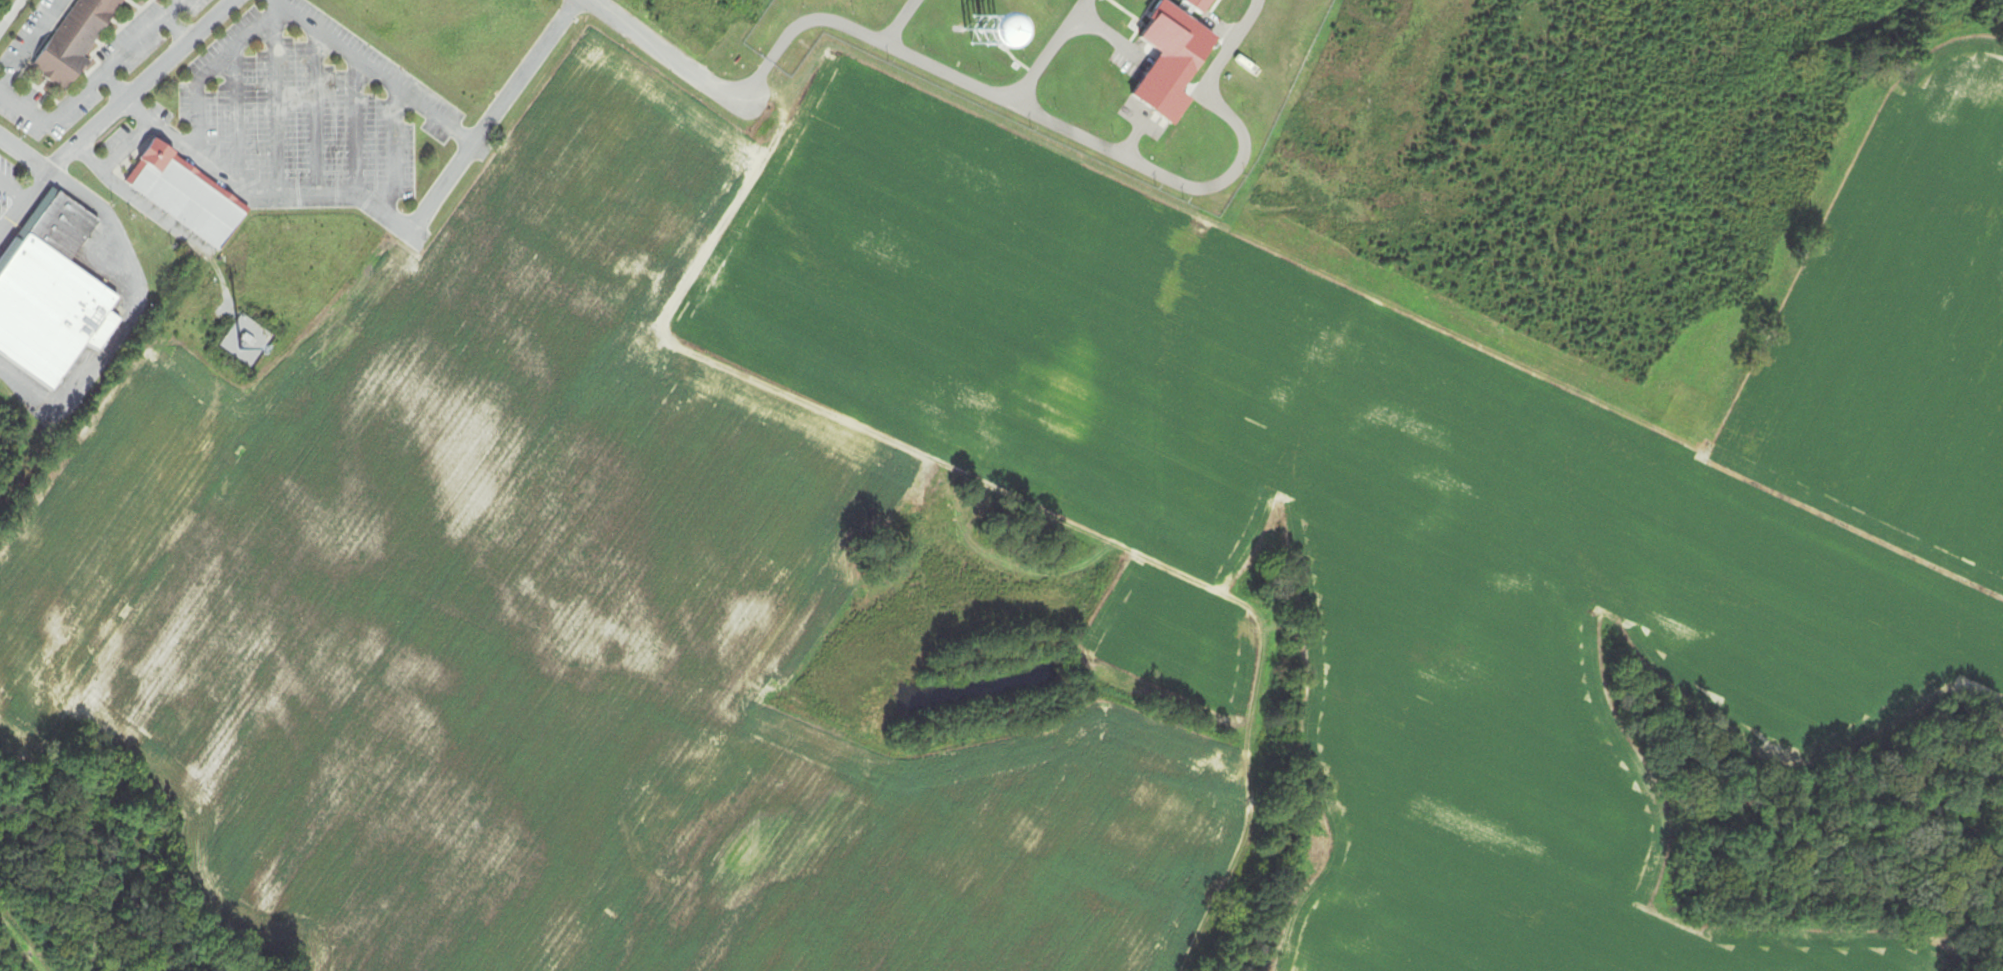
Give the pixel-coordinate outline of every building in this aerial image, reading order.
[(35,70),(71,92),(90,62),(87,60),(125,0),(78,0),(35,70)] [(126,184),(220,251),(250,208),(156,141),(126,184)] [(0,270),(0,352),(53,389),(119,294),(69,259),(98,218),(56,190),(0,270)] [(270,337),(239,317),(218,350),(249,370),(270,337)]
